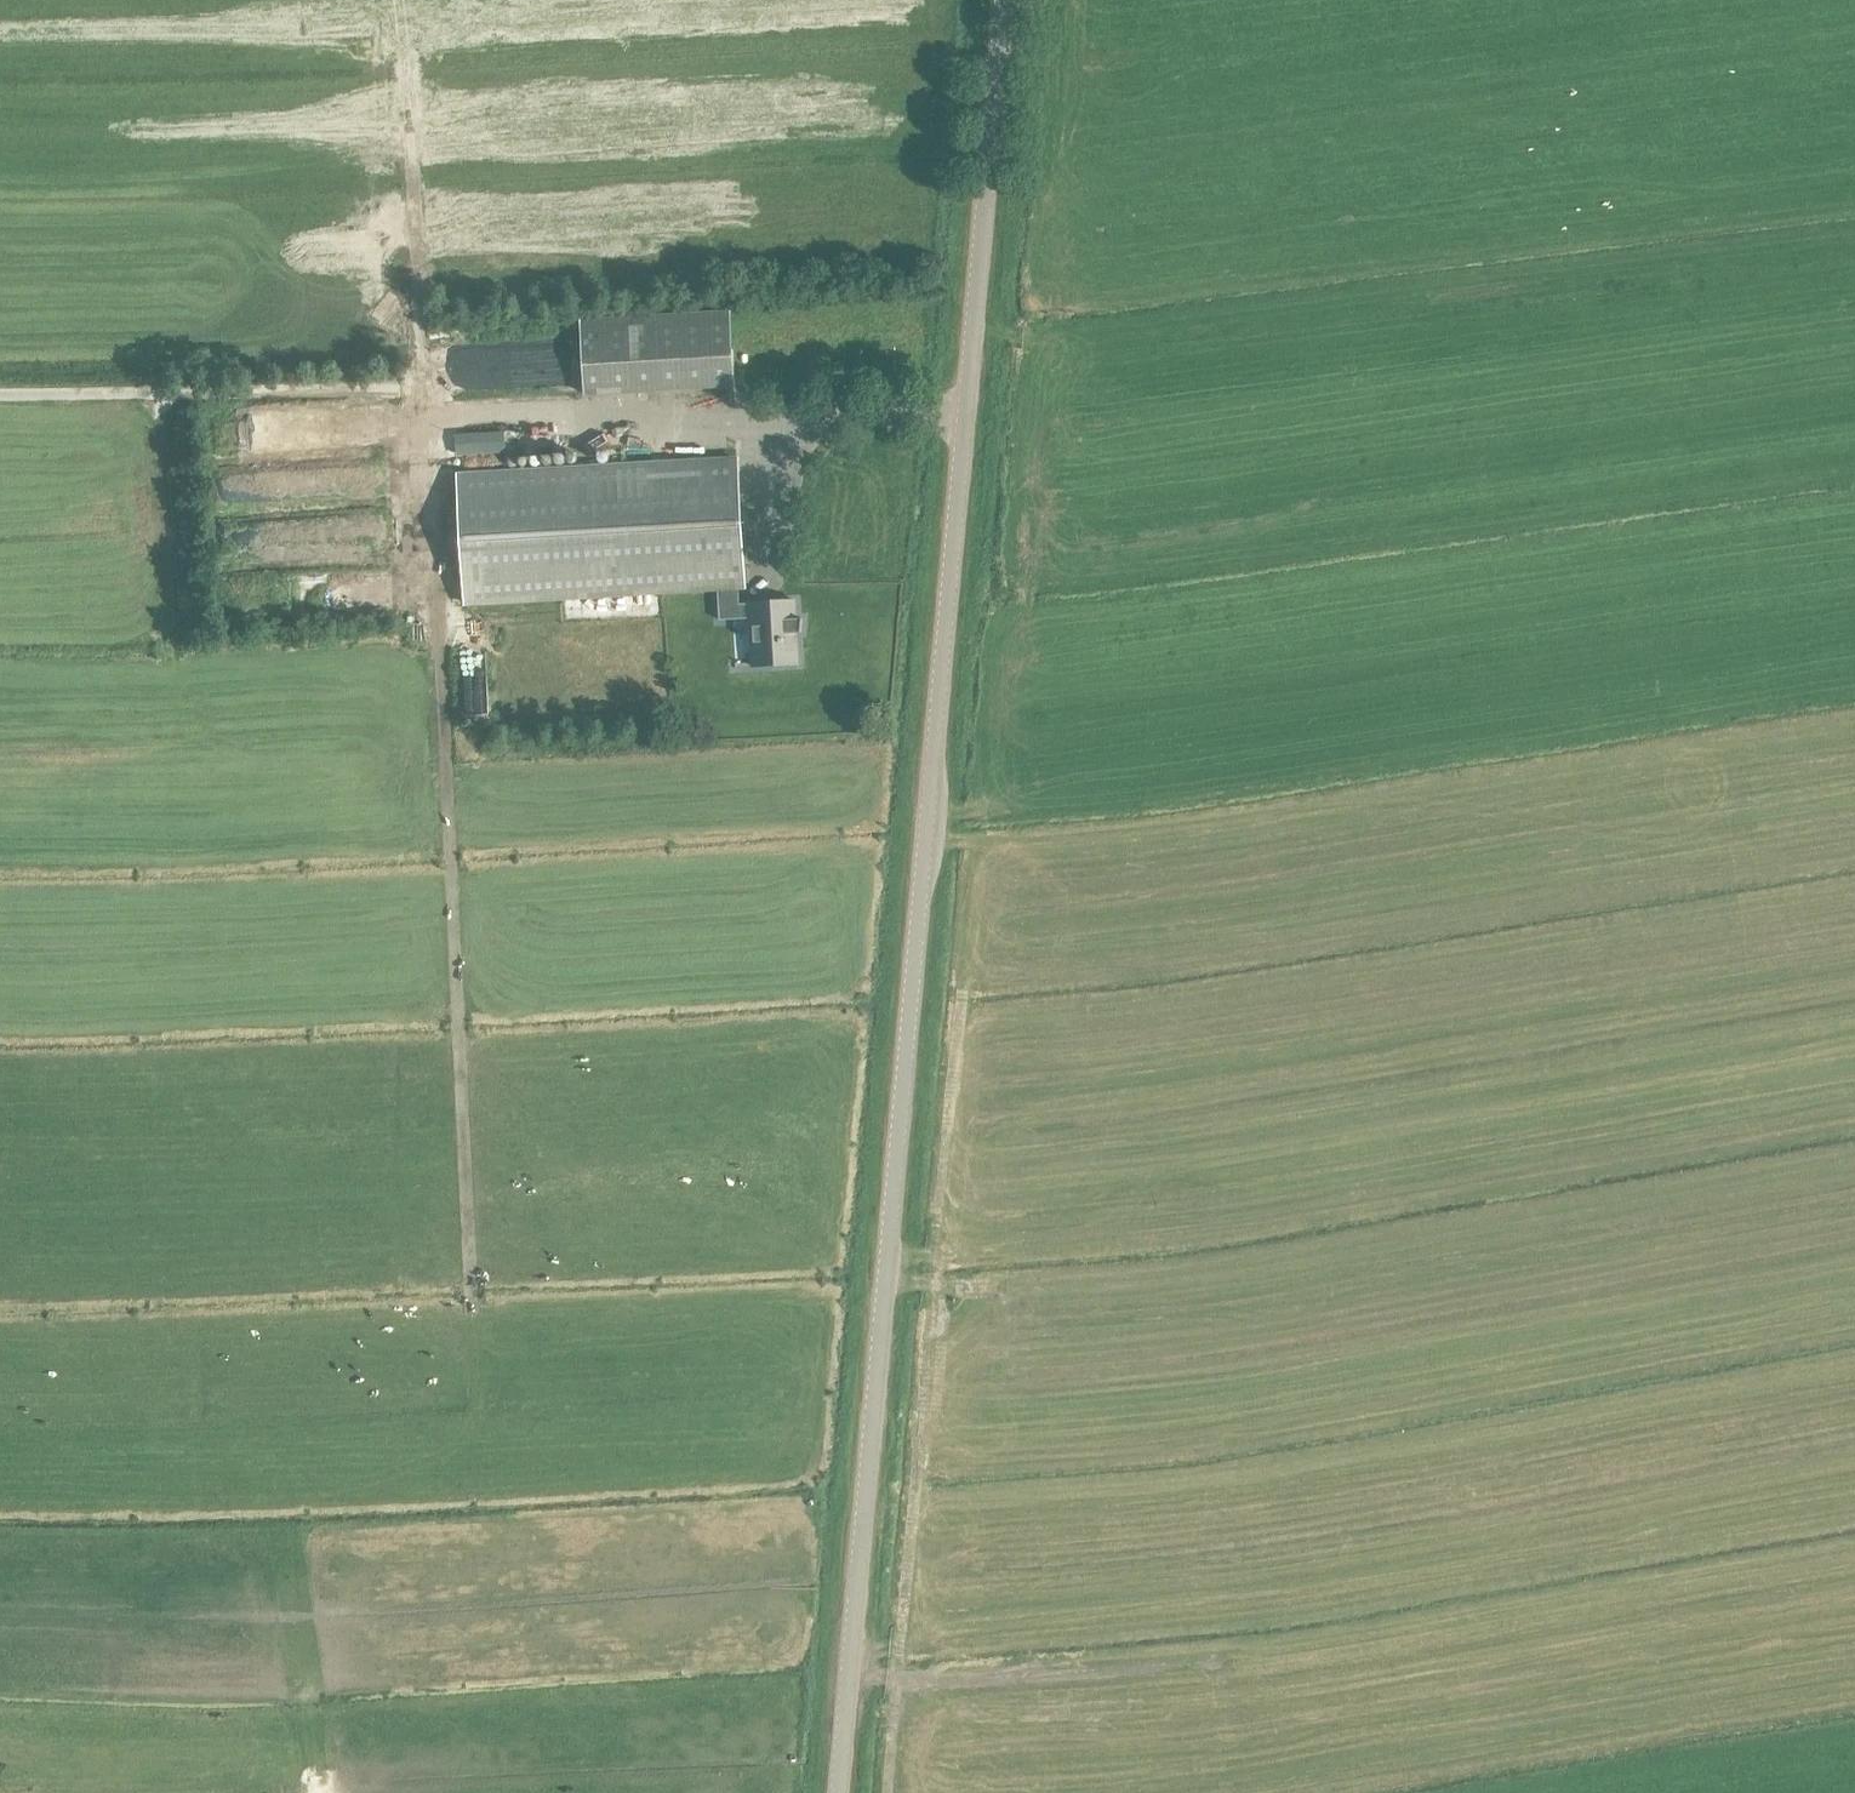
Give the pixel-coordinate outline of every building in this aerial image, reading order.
[(587,395),(733,386),(729,313),(583,321),(587,395)] [(505,431),(456,434),(458,456),(506,453),(505,431)] [(753,663),(753,667),(799,664),(798,633),(801,633),(803,619),(797,619),(796,601),(749,604),(750,604),(740,605),(739,588),(745,587),(738,460),(459,476),(466,603),(718,589),(720,620),(750,619),(752,638),(754,637),(756,663),(753,663)]
